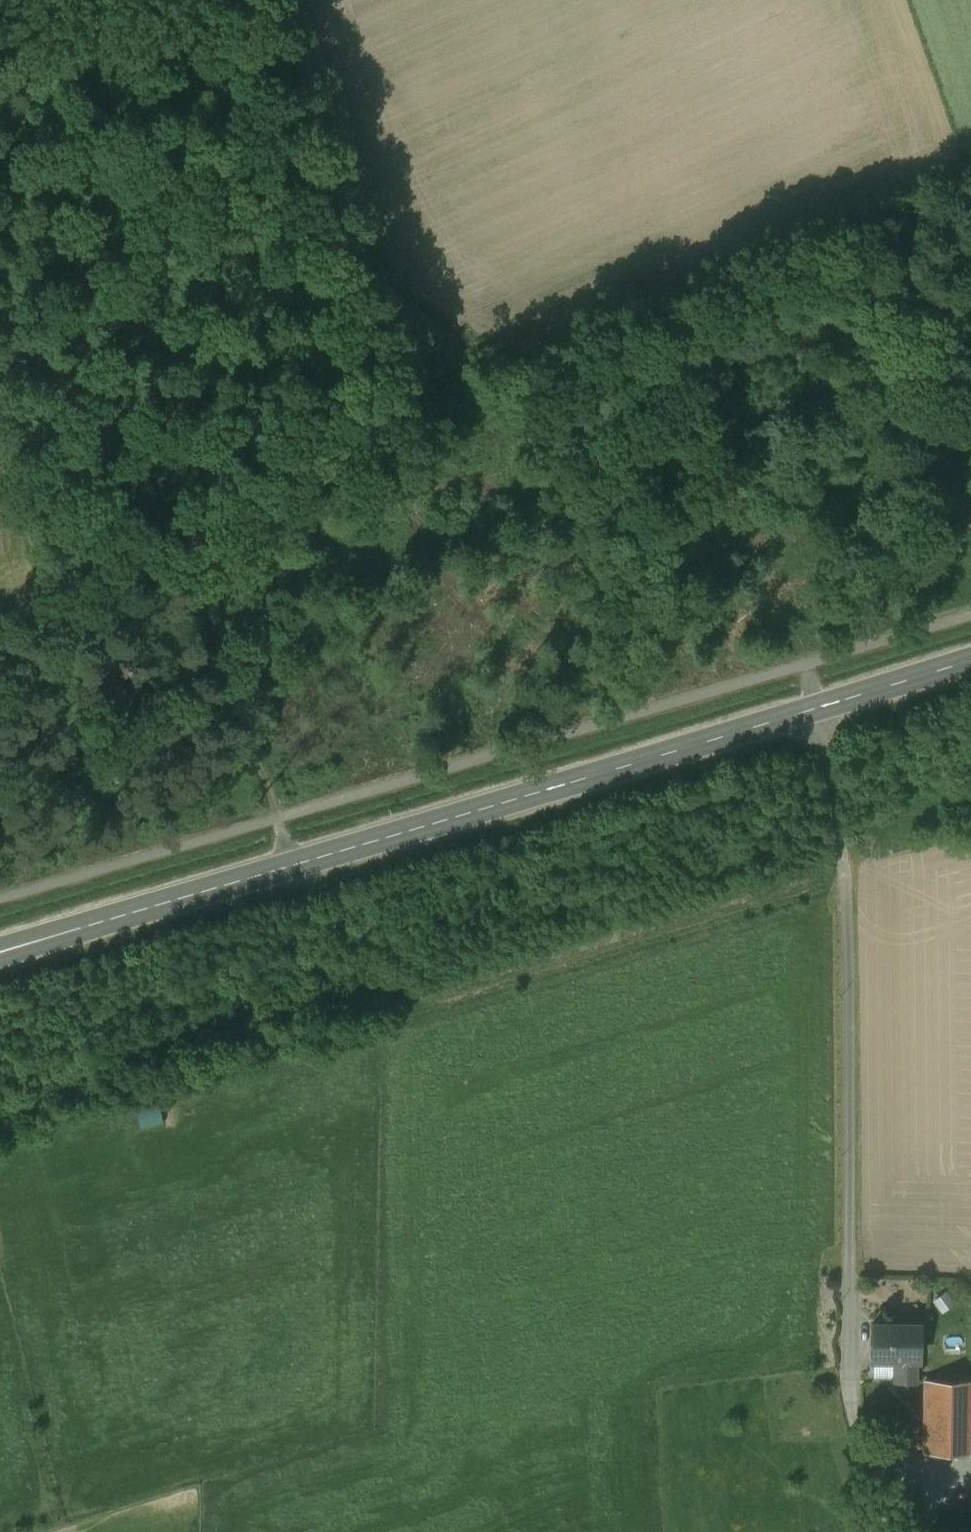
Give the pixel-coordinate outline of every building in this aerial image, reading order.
[(919,1323),(873,1322),(873,1358),(896,1359),(895,1379),(914,1380),(915,1359),(919,1359),(919,1323)] [(926,1379),(925,1451),(970,1452),(970,1380),(926,1379)]
